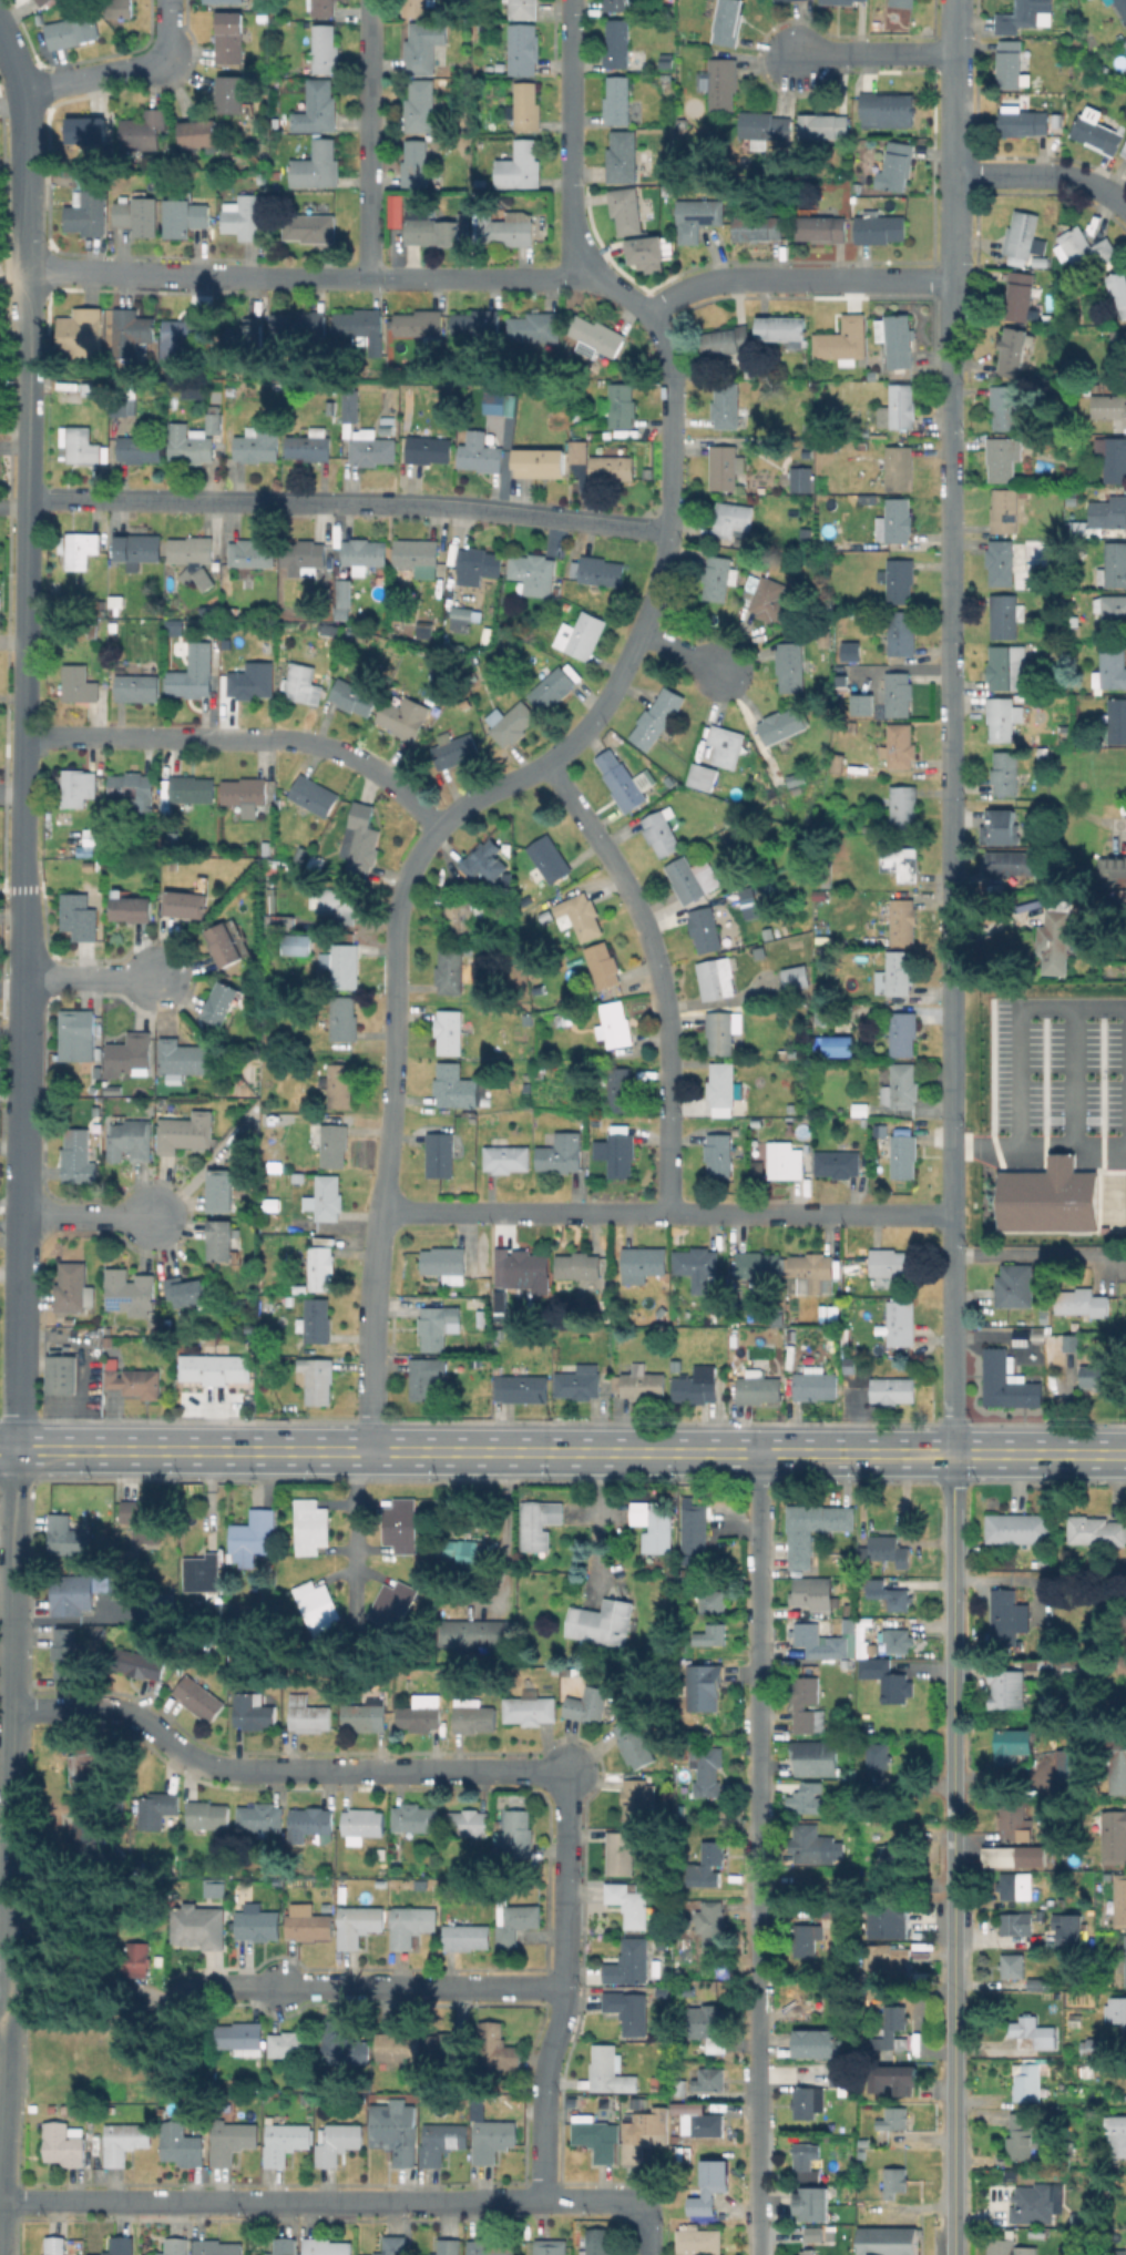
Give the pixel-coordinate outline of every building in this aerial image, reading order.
[(40,11),(56,0),(32,0),(40,11)] [(109,17),(109,0),(134,0),(134,17),(109,17)] [(308,9),(308,0),(335,0),(335,16),(313,16),(314,9),(308,9)] [(405,16),(405,0),(430,0),(430,16),(405,16)] [(509,17),(509,0),(538,0),(538,18),(509,17)] [(605,10),(605,0),(631,0),(631,10),(605,10)] [(713,42),(722,0),(745,0),(743,12),(746,13),(738,48),(713,42)] [(1016,14),(1016,0),(1053,0),(1053,11),(1040,11),(1040,27),(1018,25),(1018,34),(996,33),(997,13),(1016,14)] [(1125,19),(1115,0),(1125,0),(1125,19)] [(75,9),(78,17),(96,12),(102,39),(52,50),(47,23),(68,19),(65,11),(75,9)] [(244,11),(244,62),(217,62),(217,31),(218,31),(218,11),(244,11)] [(631,20),(631,67),(605,67),(605,41),(610,41),(610,20),(631,20)] [(449,22),(449,43),(437,43),(437,74),(407,74),(407,40),(412,40),(412,22),(449,22)] [(541,34),(540,61),(536,61),(535,74),(509,74),(510,23),(536,24),(536,34),(541,34)] [(339,45),(340,72),(315,72),(315,24),(336,24),(336,45),(339,45)] [(1022,40),(1022,88),(1000,88),(1000,40),(1022,40)] [(738,58),(738,92),(736,92),(736,110),(710,110),(710,91),(703,90),(703,73),(710,73),(710,58),(738,58)] [(1112,67),(1109,72),(1102,68),(1105,63),(1112,67)] [(246,76),(245,113),(219,112),(219,75),(246,76)] [(632,76),(631,123),(605,123),(605,96),(608,96),(610,75),(632,76)] [(334,79),(334,96),(337,96),(337,131),(308,131),(289,131),(290,115),(308,115),(308,79),(334,79)] [(436,79),(436,132),(407,131),(407,99),(412,99),(411,79),(436,79)] [(541,103),(541,130),(508,130),(508,115),(515,116),(515,88),(511,88),(511,82),(538,82),(538,103),(541,103)] [(918,99),(918,131),(859,131),(860,93),(880,93),(880,99),(918,99)] [(1096,112),(1093,119),(1125,134),(1115,156),(1071,136),(1082,113),(1086,115),(1089,109),(1096,112)] [(160,151),(124,150),(124,122),(145,122),(145,111),(165,111),(165,125),(160,125),(160,151)] [(792,118),(791,139),(790,139),(789,145),(780,145),(781,140),(768,139),(768,150),(753,149),(753,137),(740,137),(741,111),(772,113),(772,116),(792,118)] [(1050,112),(1050,134),(1026,134),(1026,136),(1001,136),(1001,112),(1050,112)] [(849,114),(849,137),(801,137),(801,114),(849,114)] [(68,143),(69,118),(106,118),(106,143),(68,143)] [(218,119),(219,129),(227,127),(228,144),(219,144),(221,152),(211,153),(209,145),(197,146),(197,153),(185,154),(185,147),(184,147),(181,122),(218,119)] [(638,130),(637,182),(607,182),(607,147),(613,147),(613,130),(638,130)] [(336,137),(336,160),(340,160),(339,185),(291,186),(291,160),(315,159),(315,137),(336,137)] [(538,137),(538,160),(541,160),(541,186),(497,186),(498,159),(515,159),(516,137),(538,137)] [(429,140),(429,186),(403,186),(403,161),(408,161),(408,140),(429,140)] [(915,144),(910,177),(908,177),(905,192),(878,187),(880,171),(886,172),(891,141),(915,144)] [(96,171),(74,170),(74,188),(95,189),(96,171)] [(106,190),(106,235),(83,235),(83,231),(65,231),(65,205),(76,205),(76,190),(106,190)] [(638,190),(643,237),(618,239),(616,218),(607,220),(605,193),(638,190)] [(264,194),(263,239),(240,239),(240,232),(223,232),(223,210),(225,210),(225,202),(240,202),(240,194),(264,194)] [(392,225),(392,196),(402,196),(402,225),(392,225)] [(160,197),(160,236),(134,236),(134,225),(115,225),(115,207),(109,207),(109,200),(116,200),(116,201),(135,202),(135,197),(160,197)] [(211,227),(192,227),(192,238),(166,237),(166,200),(192,200),(191,204),(209,203),(211,227)] [(725,200),(725,224),(699,224),(700,243),(679,243),(679,223),(677,223),(677,200),(725,200)] [(811,215),(848,216),(848,243),(813,242),(813,239),(799,238),(799,216),(801,216),(801,206),(811,207),(811,215)] [(533,210),(533,247),(474,246),(474,218),(503,218),(503,210),(533,210)] [(1041,215),(1035,238),(1043,239),(1041,249),(1033,247),(1030,258),(1004,253),(1010,227),(1013,227),(1017,210),(1041,215)] [(336,214),(336,243),(303,242),(303,239),(284,238),(285,214),(336,214)] [(907,215),(907,239),(891,239),(891,243),(856,243),(856,216),(907,215)] [(784,216),(784,238),(754,238),(754,241),(736,241),(736,216),(784,216)] [(461,221),(461,244),(408,244),(408,220),(437,220),(437,221),(461,221)] [(1081,224),(1093,246),(1108,236),(1120,255),(1099,267),(1095,259),(1077,271),(1058,237),(1081,224)] [(658,242),(664,277),(644,280),(643,271),(628,274),(624,247),(658,242)] [(1108,276),(1125,270),(1125,318),(1122,319),(1108,276)] [(1036,274),(1030,320),(1007,318),(1013,282),(1010,282),(1011,271),(1036,274)] [(103,307),(103,355),(60,355),(60,317),(75,317),(75,307),(103,307)] [(155,317),(155,343),(137,343),(137,357),(114,357),(115,308),(139,308),(139,317),(155,317)] [(383,308),(383,335),(335,335),(335,313),(357,313),(357,308),(383,308)] [(443,309),(443,335),(396,335),(396,314),(418,314),(417,309),(443,309)] [(500,310),(500,334),(453,334),(454,314),(474,314),(474,309),(500,310)] [(208,310),(208,331),(202,331),(202,344),(188,344),(188,358),(163,357),(163,337),(164,337),(164,319),(187,319),(187,310),(208,310)] [(327,310),(327,336),(295,336),(295,339),(273,339),(273,314),(294,314),(294,310),(327,310)] [(561,312),(561,340),(509,340),(509,318),(529,317),(529,313),(561,312)] [(866,313),(866,357),(857,357),(856,365),(840,365),(839,358),(812,358),(812,333),(843,333),(843,313),(866,313)] [(579,314),(596,324),(598,320),(627,335),(615,358),(569,333),(579,314)] [(911,314),(914,366),(889,368),(888,339),(878,339),(877,320),(886,319),(886,315),(911,314)] [(244,341),(244,316),(265,316),(265,341),(244,341)] [(772,316),(807,317),(807,339),(805,339),(805,348),(791,347),(791,340),(758,339),(758,317),(772,317),(772,316)] [(753,350),(705,357),(702,334),(737,328),(736,326),(748,324),(753,350)] [(1021,377),(999,374),(1007,326),(1030,329),(1021,377)] [(1113,330),(1125,330),(1125,377),(1113,377),(1113,330)] [(754,367),(753,378),(745,378),(745,367),(754,367)] [(868,381),(868,369),(878,369),(878,381),(868,381)] [(104,381),(104,395),(83,395),(83,381),(104,381)] [(634,382),(634,400),(637,400),(637,417),(634,417),(634,427),(610,427),(610,381),(634,382)] [(740,382),(739,428),(716,428),(716,418),(712,418),(713,401),(716,401),(716,382),(740,382)] [(913,384),(913,401),(917,401),(917,419),(913,419),(913,427),(878,427),(878,405),(890,406),(890,384),(913,384)] [(1017,385),(1018,389),(1033,389),(1033,410),(1018,410),(1018,429),(994,429),(994,410),(992,410),(991,386),(1017,385)] [(237,386),(237,396),(228,395),(228,386),(237,386)] [(359,389),(359,422),(345,421),(345,389),(359,389)] [(485,416),(485,391),(508,391),(508,417),(485,416)] [(1094,394),(1125,395),(1125,427),(1124,427),(1124,418),(1093,417),(1094,394)] [(130,395),(130,416),(114,416),(114,395),(130,395)] [(336,398),(336,412),(325,412),(325,398),(336,398)] [(381,414),(381,404),(399,404),(399,414),(381,414)] [(208,430),(208,406),(222,406),(222,430),(208,430)] [(572,420),(572,408),(585,408),(585,420),(572,420)] [(395,416),(395,424),(396,424),(396,436),(381,435),(381,424),(382,416),(395,416)] [(1073,419),(1072,431),(1061,431),(1060,428),(1056,428),(1056,424),(1060,424),(1060,419),(1073,419)] [(190,437),(192,437),(192,429),(208,429),(208,437),(215,437),(215,460),(204,460),(204,463),(187,462),(188,460),(171,459),(171,420),(185,420),(185,422),(190,422),(190,437)] [(280,422),(279,460),(262,460),(262,462),(244,462),(244,460),(235,459),(236,436),(245,436),(245,424),(258,425),(258,422),(280,422)] [(104,443),(104,463),(68,463),(68,458),(61,458),(61,446),(68,446),(68,426),(92,426),(92,443),(104,443)] [(330,436),(330,461),(306,461),(306,457),(288,457),(288,436),(311,437),(311,426),(327,426),(327,436),(330,436)] [(488,430),(485,446),(504,447),(502,472),(479,470),(479,468),(459,467),(461,443),(468,445),(469,429),(488,430)] [(397,439),(397,462),(378,462),(378,466),(360,466),(360,462),(351,462),(351,431),(375,431),(375,439),(397,439)] [(164,437),(163,461),(145,460),(145,463),(127,463),(127,460),(120,460),(120,436),(164,437)] [(453,439),(451,462),(432,460),(432,463),(407,461),(409,436),(453,439)] [(1022,439),(1022,460),(1014,460),(1014,481),(991,481),(992,458),(989,458),(989,437),(1014,437),(1014,439),(1022,439)] [(1096,437),(1125,437),(1125,482),(1105,482),(1105,455),(1096,455),(1096,437)] [(858,448),(858,438),(873,439),(873,448),(858,448)] [(588,441),(588,462),(571,462),(572,440),(588,441)] [(746,456),(745,472),(738,472),(738,492),(731,492),(731,490),(710,489),(712,445),(737,446),(737,456),(746,456)] [(912,446),(913,490),(887,490),(887,446),(912,446)] [(566,448),(566,476),(515,476),(515,448),(566,448)] [(635,457),(634,480),(616,480),(616,482),(598,482),(598,480),(591,480),(592,456),(635,457)] [(813,467),(813,491),(792,491),(792,467),(813,467)] [(654,468),(654,479),(644,478),(645,468),(654,468)] [(1018,488),(1018,532),(992,532),(992,508),(994,508),(994,488),(1018,488)] [(1110,496),(1125,496),(1125,527),(1091,527),(1091,501),(1110,501),(1110,496)] [(910,498),(909,516),(913,516),(913,533),(910,533),(910,542),(887,542),(887,540),(876,540),(877,517),(887,518),(887,498),(910,498)] [(756,507),(751,531),(749,531),(748,537),(734,534),(734,538),(714,535),(719,501),(756,507)] [(813,528),(812,540),(801,540),(802,528),(813,528)] [(103,533),(102,553),(91,553),(90,570),(65,570),(66,552),(59,552),(59,538),(66,539),(66,532),(103,533)] [(162,534),(162,561),(142,560),(142,570),(129,570),(129,561),(117,561),(117,535),(127,535),(127,533),(162,534)] [(214,537),(213,562),(203,562),(202,568),(205,565),(216,583),(203,591),(195,579),(188,585),(181,578),(191,570),(191,562),(170,562),(170,538),(190,539),(188,537),(214,537)] [(370,539),(370,541),(388,541),(388,565),(368,564),(367,575),(355,575),(355,564),(344,564),(344,541),(352,541),(351,538),(370,539)] [(257,539),(257,542),(276,543),(276,548),(279,548),(279,567),(229,565),(231,542),(239,542),(239,539),(257,539)] [(315,540),(315,545),(328,545),(328,565),(315,565),(315,571),(301,571),(301,565),(286,565),(287,544),(299,545),(299,540),(315,540)] [(1014,540),(1014,585),(991,585),(991,567),(986,567),(987,549),(991,549),(991,540),(1014,540)] [(441,568),(441,579),(418,579),(418,568),(396,568),(396,541),(441,541),(441,568)] [(813,542),(812,554),(800,553),(801,541),(813,542)] [(1106,541),(1125,541),(1125,587),(1107,586),(1106,584),(1098,584),(1099,568),(1106,568),(1106,541)] [(489,549),(488,551),(505,554),(504,557),(508,558),(504,574),(502,574),(502,576),(483,574),(481,585),(460,582),(461,572),(458,572),(461,548),(471,550),(472,547),(489,549)] [(755,551),(754,559),(746,558),(748,550),(755,551)] [(549,554),(547,558),(556,559),(552,595),(524,592),(526,579),(509,576),(512,554),(530,557),(531,552),(549,554)] [(607,561),(626,563),(623,588),(580,581),(580,575),(573,575),(574,561),(582,562),(583,554),(607,558),(607,561)] [(733,559),(731,568),(740,569),(737,584),(730,583),(727,602),(704,598),(706,581),(704,581),(706,565),(709,565),(710,554),(733,559)] [(760,569),(758,575),(750,573),(756,558),(762,561),(758,568),(760,569)] [(915,560),(915,584),(912,584),(912,603),(889,603),(889,559),(915,560)] [(798,590),(792,601),(800,604),(790,626),(774,619),(772,622),(757,615),(758,613),(750,609),(750,606),(743,603),(748,589),(756,592),(764,575),(798,590)] [(338,621),(338,579),(355,579),(355,621),(338,621)] [(1025,604),(1026,620),(1017,620),(1018,639),(992,639),(992,594),(1017,594),(1017,604),(1025,604)] [(1103,594),(1125,594),(1125,629),(1103,629),(1103,594)] [(124,595),(124,608),(120,608),(119,614),(110,614),(110,595),(124,595)] [(474,609),(473,621),(452,619),(454,605),(474,609)] [(226,616),(226,606),(238,606),(238,616),(226,616)] [(607,621),(588,661),(554,644),(565,621),(575,626),(583,610),(607,621)] [(913,610),(913,630),(915,630),(915,655),(884,655),(886,630),(890,630),(890,610),(913,610)] [(166,635),(166,616),(182,616),(182,635),(166,635)] [(433,623),(431,639),(417,636),(418,622),(433,623)] [(100,623),(100,637),(89,637),(90,623),(100,623)] [(829,647),(828,628),(816,629),(816,647),(829,647)] [(803,642),(805,691),(781,692),(780,673),(778,673),(777,649),(779,649),(779,643),(803,642)] [(858,642),(839,642),(840,661),(858,661),(858,642)] [(221,645),(221,667),(203,666),(203,644),(221,645)] [(1027,646),(1027,690),(991,690),(991,681),(987,681),(987,663),(991,663),(991,646),(1027,646)] [(1102,647),(1125,647),(1125,666),(1125,688),(1102,687),(1102,647)] [(325,685),(319,705),(285,697),(293,661),(317,666),(313,683),(325,685)] [(274,662),(274,696),(255,696),(255,700),(237,698),(237,696),(228,695),(229,672),(247,672),(247,662),(274,662)] [(100,681),(100,701),(64,700),(65,663),(89,664),(89,680),(100,681)] [(573,691),(559,702),(557,700),(543,712),(529,694),(562,665),(576,682),(570,687),(573,691)] [(212,672),(212,696),(203,695),(203,697),(186,697),(186,694),(168,694),(168,671),(212,672)] [(914,682),(914,700),(911,700),(911,716),(887,716),(887,672),(910,672),(910,682),(914,682)] [(160,675),(160,702),(116,701),(117,674),(160,675)] [(380,696),(370,717),(354,710),(352,713),(338,705),(340,703),(330,697),(340,676),(380,696)] [(686,696),(679,711),(668,725),(677,732),(669,739),(662,734),(649,751),(631,736),(641,723),(638,722),(648,708),(651,710),(658,700),(665,686),(686,696)] [(849,715),(871,715),(872,694),(849,693),(849,715)] [(1072,695),(1071,707),(1058,707),(1058,694),(1072,695)] [(1106,694),(1125,695),(1125,745),(1106,745),(1106,694)] [(407,695),(432,707),(414,742),(392,732),(395,729),(377,721),(387,698),(401,706),(407,695)] [(1014,696),(1014,742),(991,742),(991,723),(987,723),(987,696),(1014,696)] [(523,698),(539,716),(524,729),(526,732),(514,743),(512,742),(505,747),(490,728),(499,722),(492,715),(500,708),(505,715),(523,698)] [(798,705),(808,727),(768,746),(758,724),(766,720),(765,717),(781,711),(781,713),(798,705)] [(1060,725),(1061,710),(1072,710),(1072,725),(1060,725)] [(913,761),(912,768),(889,768),(889,723),(912,723),(912,742),(917,742),(917,761),(913,761)] [(747,734),(736,768),(714,762),(718,746),(708,743),(714,724),(747,734)] [(473,733),(481,756),(440,771),(431,747),(443,743),(442,738),(451,736),(452,739),(473,733)] [(1038,759),(1038,746),(1048,747),(1048,759),(1038,759)] [(611,748),(613,751),(615,748),(622,758),(621,759),(622,763),(624,761),(635,777),(645,771),(654,784),(644,790),(648,797),(626,813),(613,792),(614,790),(604,775),(606,774),(596,758),(611,748)] [(830,769),(835,748),(847,751),(843,772),(830,769)] [(1018,751),(1018,782),(1023,782),(1023,793),(1018,793),(1018,795),(995,795),(995,783),(992,783),(992,767),(995,767),(995,751),(1018,751)] [(155,757),(153,807),(132,806),(132,799),(110,798),(111,775),(127,775),(127,772),(144,772),(144,757),(155,757)] [(720,769),(714,790),(688,783),(695,762),(720,769)] [(99,771),(99,790),(88,790),(86,807),(62,807),(63,769),(99,771)] [(301,773),(339,794),(327,817),(308,806),(304,815),(295,809),(299,803),(288,796),(301,773)] [(215,778),(215,802),(171,802),(172,775),(197,775),(197,777),(215,778)] [(267,778),(266,804),(256,804),(256,819),(244,818),(244,804),(223,804),(223,780),(242,780),(242,777),(267,778)] [(918,785),(918,829),(891,829),(891,785),(918,785)] [(381,830),(377,848),(380,849),(376,866),(372,865),(370,875),(347,868),(350,857),(338,854),(341,840),(354,845),(358,828),(348,826),(356,800),(372,805),(366,826),(381,830)] [(668,818),(683,847),(662,857),(654,844),(652,845),(644,830),(647,828),(643,820),(672,806),(676,815),(668,818)] [(1015,808),(1015,825),(1018,825),(1018,843),(981,843),(982,825),(986,825),(986,808),(1015,808)] [(345,858),(354,828),(347,826),(338,856),(345,858)] [(573,870),(550,885),(528,847),(550,833),(573,870)] [(510,866),(493,882),(482,871),(473,880),(460,866),(484,840),(510,866)] [(291,859),(298,843),(310,847),(305,864),(291,859)] [(919,846),(919,882),(899,882),(899,871),(882,871),(882,846),(919,846)] [(989,875),(989,853),(1042,853),(1042,875),(989,875)] [(327,857),(324,867),(315,864),(318,854),(327,857)] [(686,854),(693,866),(707,857),(723,884),(685,906),(673,884),(675,881),(665,866),(686,854)] [(1108,856),(1125,856),(1125,882),(1109,882),(1108,856)] [(180,858),(178,870),(170,869),(171,858),(180,858)] [(831,861),(831,886),(817,886),(817,861),(831,861)] [(737,889),(741,919),(756,917),(752,887),(737,889)] [(357,889),(357,924),(336,924),(336,912),(320,912),(320,888),(357,889)] [(209,894),(207,919),(164,914),(167,889),(209,894)] [(827,889),(828,899),(815,899),(813,889),(827,889)] [(586,891),(590,899),(593,898),(600,914),(597,916),(604,932),(582,942),(573,920),(561,926),(557,916),(543,921),(536,905),(560,895),(563,901),(586,891)] [(90,892),(90,897),(99,897),(99,916),(98,916),(98,941),(73,941),(73,929),(61,929),(62,892),(90,892)] [(153,897),(153,922),(132,922),(132,919),(112,919),(112,896),(153,897)] [(487,899),(485,920),(473,920),(473,941),(449,941),(450,921),(447,921),(447,896),(473,897),(473,898),(487,899)] [(914,898),(914,907),(918,907),(918,924),(917,924),(917,942),(891,942),(891,924),(879,924),(879,907),(891,907),(892,898),(914,898)] [(1073,900),(1067,975),(1043,973),(1044,955),(1038,953),(1040,926),(1047,926),(1048,898),(1073,900)] [(725,905),(727,912),(716,916),(723,947),(699,953),(695,936),(693,937),(688,919),(692,918),(689,910),(712,905),(713,907),(725,905)] [(293,916),(272,915),(271,929),(292,929),(293,916)] [(232,940),(239,938),(233,918),(225,921),(232,940)] [(244,958),(223,968),(206,930),(227,920),(244,958)] [(297,955),(297,937),(313,937),(313,955),(297,955)] [(607,940),(613,956),(615,955),(621,970),(618,971),(622,981),(600,989),(596,979),(590,981),(586,969),(592,967),(585,948),(607,940)] [(767,956),(757,958),(755,948),(765,946),(767,956)] [(360,947),(360,989),(335,989),(335,967),(321,967),(323,957),(335,957),(335,947),(360,947)] [(463,949),(462,993),(440,992),(440,984),(437,983),(438,967),(440,967),(441,948),(463,949)] [(914,967),(914,984),(911,984),(911,994),(876,993),(876,971),(887,971),(888,950),(911,950),(910,967),(914,967)] [(264,951),(264,967),(255,967),(255,951),(264,951)] [(736,994),(704,1001),(697,963),(731,956),(735,976),(733,977),(736,994)] [(811,986),(787,990),(782,969),(807,965),(811,986)] [(242,989),(225,1027),(204,1017),(221,979),(242,989)] [(331,1041),(331,997),(357,997),(357,1041),(331,1041)] [(623,1000),(626,1018),(629,1018),(634,1042),(608,1047),(606,1038),(598,1039),(596,1026),(604,1024),(601,1003),(623,1000)] [(95,1009),(95,1055),(60,1055),(61,1009),(95,1009)] [(463,1010),(462,1054),(439,1053),(439,1034),(436,1034),(436,1018),(439,1018),(439,1010),(463,1010)] [(575,1023),(563,1024),(561,1011),(573,1010),(575,1023)] [(744,1012),(744,1031),(734,1031),(734,1054),(710,1054),(710,1037),(707,1037),(707,1012),(744,1012)] [(917,1012),(918,1038),(914,1038),(914,1057),(891,1057),(891,1012),(917,1012)] [(859,1030),(859,1061),(825,1061),(825,1030),(859,1030)] [(153,1032),(152,1067),(150,1067),(150,1075),(133,1075),(133,1072),(123,1072),(122,1078),(106,1078),(108,1043),(129,1043),(129,1031),(153,1032)] [(181,1045),(213,1045),(213,1073),(161,1072),(161,1068),(156,1068),(156,1045),(161,1045),(161,1037),(181,1037),(181,1045)] [(461,1078),(480,1078),(480,1081),(489,1081),(488,1098),(482,1098),(482,1105),(479,1104),(479,1106),(438,1105),(439,1095),(436,1095),(436,1079),(440,1079),(440,1062),(462,1062),(461,1078)] [(735,1062),(735,1081),(743,1081),(743,1098),(735,1098),(735,1108),(712,1108),(712,1099),(708,1098),(708,1081),(712,1081),(712,1062),(735,1062)] [(919,1082),(919,1099),(915,1099),(915,1106),(882,1106),(882,1085),(892,1085),(891,1062),(915,1062),(915,1082),(919,1082)] [(356,1064),(355,1090),(354,1089),(352,1108),(329,1108),(329,1084),(321,1084),(321,1075),(329,1075),(330,1063),(356,1064)] [(635,1075),(635,1093),(633,1092),(633,1110),(610,1110),(610,1091),(603,1091),(603,1078),(610,1078),(610,1067),(633,1068),(632,1075),(635,1075)] [(869,1104),(869,1114),(847,1115),(848,1104),(869,1104)] [(215,1110),(214,1136),(218,1137),(218,1144),(213,1144),(213,1149),(178,1146),(177,1155),(158,1154),(161,1118),(194,1119),(195,1109),(215,1110)] [(152,1121),(152,1161),(133,1161),(133,1151),(111,1150),(111,1123),(126,1124),(126,1120),(152,1121)] [(349,1124),(348,1150),(346,1150),(346,1166),(323,1166),(323,1146),(309,1146),(309,1124),(349,1124)] [(91,1129),(91,1162),(96,1162),(96,1182),(64,1181),(64,1164),(63,1164),(63,1147),(65,1147),(66,1128),(91,1129)] [(454,1132),(453,1176),(451,1176),(451,1183),(432,1183),(432,1176),(427,1176),(428,1132),(454,1132)] [(582,1132),(581,1169),(571,1169),(570,1173),(554,1172),(554,1169),(538,1169),(538,1146),(556,1146),(556,1132),(582,1132)] [(635,1133),(635,1160),(632,1160),(632,1177),(608,1177),(608,1133),(635,1133)] [(731,1133),(731,1177),(709,1177),(709,1161),(706,1161),(706,1144),(709,1144),(709,1133),(731,1133)] [(917,1160),(917,1177),(892,1177),(892,1135),(918,1135),(918,1160),(917,1160)] [(806,1149),(806,1178),(769,1177),(769,1141),(794,1141),(794,1149),(806,1149)] [(531,1146),(530,1170),(512,1170),(511,1173),(494,1173),(494,1170),(485,1170),(485,1146),(531,1146)] [(861,1152),(861,1175),(851,1174),(851,1177),(835,1177),(835,1175),(816,1175),(816,1151),(861,1152)] [(997,1171),(1045,1171),(1045,1153),(1075,1153),(1075,1171),(1094,1171),(1094,1227),(997,1227),(997,1171)] [(234,1170),(234,1212),(209,1211),(209,1170),(234,1170)] [(344,1193),(344,1211),(340,1211),(340,1221),(316,1220),(316,1210),(304,1210),(304,1195),(317,1196),(317,1174),(340,1174),(340,1193),(344,1193)] [(234,1220),(234,1261),(211,1261),(212,1220),(234,1220)] [(336,1255),(336,1273),(332,1273),(332,1290),(309,1290),(310,1246),(334,1246),(334,1255),(336,1255)] [(467,1246),(467,1284),(444,1284),(444,1274),(422,1274),(422,1249),(434,1249),(434,1246),(467,1246)] [(710,1246),(710,1249),(719,1249),(719,1275),(716,1275),(716,1289),(710,1289),(710,1294),(693,1294),(693,1274),(674,1274),(674,1251),(693,1251),(693,1246),(710,1246)] [(667,1247),(667,1274),(647,1274),(647,1283),(623,1283),(624,1247),(667,1247)] [(915,1252),(915,1276),(870,1275),(871,1248),(897,1248),(897,1252),(915,1252)] [(532,1249),(532,1254),(551,1254),(550,1294),(532,1294),(532,1287),(506,1287),(506,1277),(505,1277),(505,1273),(495,1272),(497,1255),(504,1255),(504,1253),(514,1253),(515,1249),(532,1249)] [(591,1251),(591,1254),(601,1254),(601,1278),(557,1278),(557,1255),(574,1254),(574,1251),(591,1251)] [(782,1253),(782,1277),(759,1276),(759,1286),(738,1285),(738,1251),(764,1252),(764,1253),(782,1253)] [(826,1253),(826,1255),(833,1255),(833,1278),(825,1278),(825,1294),(808,1294),(808,1279),(789,1279),(790,1255),(808,1255),(808,1253),(826,1253)] [(86,1262),(86,1286),(96,1286),(96,1306),(86,1306),(86,1310),(55,1310),(55,1284),(60,1284),(61,1262),(86,1262)] [(1034,1264),(1033,1306),(996,1306),(997,1275),(1002,1275),(1003,1264),(1034,1264)] [(131,1271),(131,1282),(136,1282),(137,1274),(156,1274),(156,1284),(155,1284),(155,1308),(150,1308),(150,1316),(134,1316),(134,1309),(108,1309),(108,1271),(131,1271)] [(185,1275),(186,1282),(204,1279),(207,1303),(180,1307),(177,1298),(170,1300),(166,1278),(185,1275)] [(1094,1287),(1094,1295),(1110,1296),(1109,1317),(1092,1316),(1092,1314),(1056,1313),(1057,1290),(1077,1290),(1077,1287),(1094,1287)] [(508,1322),(495,1322),(494,1290),(506,1289),(508,1322)] [(332,1317),(331,1341),(305,1341),(306,1330),(297,1330),(298,1318),(306,1318),(307,1298),(330,1298),(329,1316),(332,1317)] [(403,1314),(403,1298),(419,1298),(419,1314),(403,1314)] [(914,1300),(914,1345),(889,1345),(889,1300),(914,1300)] [(462,1306),(462,1323),(447,1324),(448,1329),(447,1329),(447,1350),(423,1350),(423,1334),(420,1334),(420,1317),(422,1317),(423,1306),(462,1306)] [(246,1334),(246,1325),(258,1325),(258,1334),(246,1334)] [(788,1346),(788,1333),(797,1333),(797,1346),(788,1346)] [(1081,1334),(1081,1351),(1064,1351),(1064,1334),(1081,1334)] [(102,1348),(103,1338),(114,1338),(114,1348),(102,1348)] [(1005,1347),(1005,1355),(1012,1356),(1012,1371),(1005,1371),(1005,1374),(1005,1406),(981,1406),(981,1347),(1005,1347)] [(64,1355),(75,1355),(75,1392),(50,1392),(50,1356),(52,1356),(52,1348),(64,1349),(64,1355)] [(253,1355),(253,1381),(228,1381),(228,1385),(205,1385),(205,1381),(180,1380),(181,1353),(253,1355)] [(119,1357),(119,1370),(120,1370),(120,1376),(124,1376),(124,1369),(162,1370),(162,1399),(143,1399),(143,1395),(123,1395),(124,1388),(106,1387),(106,1369),(108,1369),(108,1357),(119,1357)] [(335,1358),(335,1382),(332,1382),(332,1405),(308,1404),(307,1386),(300,1386),(300,1370),(298,1370),(298,1358),(335,1358)] [(449,1358),(448,1380),(437,1380),(436,1400),(411,1399),(411,1358),(449,1358)] [(674,1371),(674,1360),(684,1360),(684,1371),(674,1371)] [(598,1363),(597,1373),(601,1373),(601,1396),(592,1396),(592,1399),(575,1399),(575,1396),(555,1396),(556,1373),(577,1373),(577,1363),(598,1363)] [(646,1364),(646,1371),(667,1373),(666,1397),(647,1397),(647,1399),(631,1399),(631,1397),(622,1397),(622,1390),(614,1390),(614,1376),(622,1376),(622,1371),(632,1371),(633,1363),(646,1364)] [(530,1375),(550,1375),(549,1402),(504,1402),(504,1400),(497,1399),(498,1375),(512,1376),(512,1364),(531,1364),(530,1375)] [(1114,1366),(1114,1391),(1097,1391),(1097,1387),(1083,1387),(1083,1365),(1114,1366)] [(826,1373),(837,1373),(837,1399),(819,1398),(819,1400),(795,1399),(796,1373),(807,1374),(807,1366),(826,1366),(826,1373)] [(718,1368),(718,1400),(707,1400),(707,1404),(690,1404),(690,1400),(674,1400),(674,1376),(697,1377),(697,1368),(718,1368)] [(759,1377),(782,1377),(782,1401),(762,1400),(762,1405),(738,1404),(738,1378),(749,1378),(749,1369),(760,1369),(759,1377)] [(1005,1374),(1023,1374),(1023,1382),(1040,1382),(1040,1406),(1005,1406),(1005,1374)] [(915,1378),(915,1401),(898,1401),(898,1404),(880,1404),(880,1401),(871,1401),(871,1378),(915,1378)] [(413,1497),(391,1498),(391,1507),(380,1507),(380,1527),(414,1526),(413,1497)] [(293,1498),(316,1498),(316,1507),(327,1507),(327,1527),(293,1527),(293,1498)] [(162,1501),(162,1543),(136,1543),(136,1522),(121,1522),(122,1500),(162,1501)] [(565,1501),(564,1523),(545,1523),(545,1530),(552,1530),(551,1550),(522,1550),(523,1500),(565,1501)] [(674,1502),(673,1552),(644,1552),(645,1531),(651,1531),(651,1526),(632,1524),(633,1501),(674,1502)] [(708,1504),(708,1558),(683,1557),(683,1526),(678,1526),(678,1517),(684,1517),(684,1504),(708,1504)] [(854,1507),(854,1531),(815,1531),(815,1570),(790,1569),(790,1506),(854,1507)] [(274,1509),(273,1553),(256,1553),(256,1568),(240,1567),(242,1561),(227,1560),(227,1552),(231,1552),(231,1523),(250,1524),(252,1508),(274,1509)] [(92,1530),(91,1555),(49,1553),(50,1531),(49,1531),(50,1512),(72,1513),(71,1529),(92,1530)] [(983,1542),(983,1513),(1015,1513),(1015,1542),(983,1542)] [(1015,1542),(1015,1513),(1047,1513),(1047,1542),(1015,1542)] [(1107,1521),(1125,1521),(1125,1544),(1109,1544),(1108,1542),(1069,1542),(1069,1514),(1088,1514),(1088,1518),(1107,1518),(1107,1521)] [(414,1554),(391,1554),(391,1545),(380,1545),(380,1527),(414,1526),(414,1554)] [(294,1555),(316,1555),(316,1547),(327,1547),(327,1527),(293,1527),(294,1555)] [(899,1534),(899,1547),(910,1547),(910,1567),(898,1567),(899,1560),(871,1560),(871,1568),(858,1568),(858,1547),(870,1547),(870,1534),(899,1534)] [(461,1539),(481,1540),(480,1547),(487,1547),(483,1583),(467,1582),(468,1569),(459,1569),(459,1557),(443,1555),(446,1539),(460,1540),(461,1539)] [(219,1551),(219,1590),(185,1590),(185,1557),(207,1557),(207,1551),(219,1551)] [(83,1614),(52,1614),(52,1596),(53,1596),(53,1574),(93,1574),(94,1609),(83,1609),(83,1614)] [(98,1592),(98,1578),(110,1578),(110,1592),(98,1592)] [(833,1578),(833,1610),(811,1610),(811,1605),(790,1605),(790,1586),(795,1586),(796,1578),(833,1578)] [(914,1595),(914,1602),(910,1602),(909,1612),(889,1611),(889,1599),(868,1599),(867,1590),(864,1590),(864,1578),(886,1579),(884,1588),(910,1589),(910,1595),(914,1595)] [(289,1589),(310,1579),(314,1588),(324,1583),(332,1601),(301,1615),(289,1589)] [(418,1589),(397,1579),(392,1586),(383,1582),(375,1600),(405,1614),(418,1589)] [(1017,1589),(1017,1646),(992,1645),(993,1589),(1017,1589)] [(729,1596),(729,1602),(726,1602),(727,1613),(702,1613),(702,1590),(727,1590),(727,1596),(729,1596)] [(635,1602),(627,1646),(566,1635),(572,1605),(603,1611),(606,1598),(635,1602)] [(392,1641),(371,1631),(376,1622),(366,1618),(375,1600),(405,1614),(392,1641)] [(314,1641),(335,1631),(330,1623),(340,1619),(332,1601),(301,1615),(314,1641)] [(515,1621),(515,1646),(438,1645),(438,1620),(515,1621)] [(727,1622),(727,1644),(695,1644),(695,1632),(708,1632),(707,1623),(727,1622)] [(817,1644),(830,1644),(831,1636),(848,1637),(848,1659),(806,1659),(806,1645),(795,1645),(795,1622),(817,1622),(817,1644)] [(78,1628),(76,1677),(74,1677),(74,1688),(59,1688),(59,1677),(57,1677),(57,1652),(55,1652),(55,1628),(78,1628)] [(910,1630),(910,1652),(889,1652),(889,1630),(910,1630)] [(167,1660),(162,1681),(149,1677),(147,1680),(126,1674),(127,1672),(113,1669),(119,1646),(167,1660)] [(914,1681),(914,1696),(908,1696),(908,1703),(882,1703),(882,1679),(860,1677),(860,1657),(891,1657),(891,1672),(908,1672),(908,1681),(914,1681)] [(726,1661),(725,1713),(685,1713),(685,1661),(726,1661)] [(1023,1670),(1023,1661),(1038,1661),(1038,1670),(1023,1670)] [(1091,1662),(1089,1676),(1061,1676),(1061,1662),(1091,1662)] [(570,1675),(571,1664),(593,1666),(592,1676),(570,1675)] [(227,1702),(213,1721),(207,1716),(205,1718),(185,1704),(186,1701),(174,1692),(188,1673),(227,1702)] [(997,1710),(997,1674),(1027,1674),(1027,1710),(997,1710)] [(820,1675),(820,1702),(807,1702),(807,1708),(817,1708),(817,1733),(796,1733),(796,1695),(790,1695),(790,1685),(796,1685),(796,1675),(820,1675)] [(611,1690),(604,1721),(594,1718),(593,1723),(564,1715),(569,1695),(585,1698),(588,1684),(611,1690)] [(277,1705),(277,1726),(266,1726),(266,1729),(245,1729),(245,1726),(236,1726),(236,1692),(264,1692),(264,1705),(277,1705)] [(332,1706),(332,1731),(324,1731),(324,1733),(298,1732),(298,1728),(290,1728),(291,1692),(309,1693),(309,1706),(332,1706)] [(441,1697),(441,1727),(432,1727),(432,1731),(411,1731),(411,1726),(400,1726),(400,1706),(417,1706),(417,1697),(441,1697)] [(495,1705),(497,1731),(479,1731),(479,1733),(455,1733),(454,1697),(482,1698),(482,1705),(495,1705)] [(557,1697),(557,1722),(542,1722),(542,1726),(524,1726),(524,1723),(505,1723),(504,1697),(557,1697)] [(386,1698),(386,1731),(344,1731),(344,1704),(368,1704),(368,1698),(386,1698)] [(657,1758),(636,1769),(634,1763),(632,1764),(620,1741),(622,1739),(615,1726),(636,1716),(657,1758)] [(1035,1728),(1034,1753),(1018,1753),(1018,1764),(995,1764),(995,1727),(1035,1728)] [(1107,1736),(1125,1737),(1125,1793),(1110,1793),(1112,1759),(1107,1759),(1107,1736)] [(840,1737),(839,1775),(789,1775),(789,1744),(806,1744),(806,1737),(840,1737)] [(893,1755),(893,1762),(890,1762),(890,1768),(886,1768),(886,1775),(870,1775),(870,1768),(868,1768),(868,1743),(890,1743),(890,1755),(893,1755)] [(113,1782),(74,1786),(73,1774),(75,1773),(71,1754),(98,1751),(96,1747),(114,1745),(115,1752),(110,1753),(113,1782)] [(724,1746),(724,1772),(719,1772),(718,1782),(721,1780),(721,1796),(695,1796),(695,1780),(698,1780),(698,1767),(690,1767),(690,1746),(724,1746)] [(1087,1751),(1085,1779),(1057,1777),(1060,1748),(1087,1751)] [(648,1778),(648,1823),(625,1823),(625,1805),(623,1805),(623,1789),(625,1789),(625,1778),(648,1778)] [(1055,1798),(1056,1780),(1083,1782),(1083,1799),(1055,1798)] [(823,1782),(823,1793),(816,1793),(816,1797),(826,1797),(826,1812),(796,1812),(796,1792),(802,1792),(803,1782),(823,1782)] [(181,1793),(180,1815),(165,1814),(164,1829),(140,1828),(141,1796),(149,1797),(150,1792),(181,1793)] [(231,1805),(231,1828),(222,1828),(222,1836),(198,1836),(198,1828),(190,1828),(190,1800),(212,1800),(212,1805),(231,1805)] [(1025,1800),(1026,1819),(1034,1819),(1034,1840),(997,1840),(996,1829),(1002,1829),(1002,1819),(999,1819),(999,1813),(1001,1813),(1001,1802),(1025,1800)] [(275,1803),(274,1807),(284,1807),(284,1831),(277,1831),(277,1836),(260,1836),(262,1830),(239,1830),(239,1807),(256,1807),(256,1803),(275,1803)] [(420,1803),(420,1807),(440,1807),(439,1834),(416,1833),(416,1838),(400,1838),(400,1831),(393,1830),(393,1806),(402,1807),(402,1803),(420,1803)] [(324,1807),(324,1808),(334,1809),(332,1845),(289,1844),(290,1808),(308,1808),(308,1806),(324,1807)] [(378,1808),(378,1812),(386,1812),(385,1836),(342,1835),(344,1812),(351,1812),(351,1808),(378,1808)] [(479,1808),(479,1810),(489,1810),(490,1835),(483,1836),(484,1844),(468,1844),(468,1835),(447,1835),(447,1812),(463,1810),(463,1808),(479,1808)] [(534,1828),(533,1857),(506,1857),(506,1809),(531,1809),(531,1828),(534,1828)] [(1103,1809),(1125,1809),(1125,1864),(1103,1864),(1103,1809)] [(103,1819),(109,1859),(83,1863),(80,1837),(74,1838),(73,1829),(78,1829),(76,1823),(103,1819)] [(836,1837),(836,1863),(829,1863),(829,1864),(790,1863),(791,1844),(794,1844),(794,1823),(820,1823),(819,1835),(828,1835),(828,1837),(836,1837)] [(634,1831),(634,1876),(608,1876),(608,1831),(634,1831)] [(727,1851),(727,1859),(726,1859),(725,1865),(715,1865),(715,1871),(721,1871),(721,1886),(695,1886),(696,1873),(692,1873),(692,1868),(695,1868),(695,1864),(704,1864),(705,1840),(726,1841),(726,1851),(727,1851)] [(908,1845),(907,1876),(897,1876),(895,1889),(878,1889),(878,1875),(877,1875),(878,1844),(908,1845)] [(1047,1846),(1047,1866),(1017,1866),(1017,1845),(1047,1846)] [(982,1866),(983,1848),(1016,1849),(1016,1866),(982,1866)] [(851,1864),(850,1894),(836,1894),(837,1864),(851,1864)] [(1033,1873),(1034,1899),(1002,1899),(1002,1890),(1000,1890),(1000,1882),(1002,1882),(1002,1873),(1033,1873)] [(1116,1874),(1125,1874),(1125,1928),(1116,1928),(1116,1874)] [(648,1892),(648,1928),(626,1928),(626,1911),(624,1911),(624,1904),(606,1904),(606,1882),(638,1884),(638,1892),(648,1892)] [(226,1884),(226,1900),(204,1899),(204,1884),(226,1884)] [(724,1900),(724,1910),(726,1910),(726,1918),(729,1918),(728,1925),(726,1925),(726,1951),(704,1951),(704,1932),(697,1932),(697,1910),(704,1910),(704,1901),(724,1900)] [(826,1927),(823,1925),(823,1900),(849,1900),(849,1927),(826,1926),(826,1927)] [(263,1911),(282,1910),(282,1939),(270,1939),(270,1941),(256,1941),(256,1937),(235,1938),(237,1911),(249,1911),(250,1901),(262,1902),(263,1911)] [(386,1907),(386,1931),(371,1931),(370,1936),(360,1935),(360,1949),(340,1948),(341,1906),(386,1907)] [(518,1948),(499,1949),(497,1907),(543,1906),(543,1926),(518,1927),(518,1948)] [(438,1907),(438,1931),(422,1932),(422,1933),(414,1933),(414,1949),(393,1949),(393,1907),(438,1907)] [(228,1947),(228,1952),(205,1951),(205,1947),(176,1947),(176,1909),(228,1910),(228,1947)] [(1030,1926),(1030,1938),(1002,1938),(1002,1914),(1024,1914),(1024,1926),(1030,1926)] [(335,1915),(335,1938),(317,1937),(317,1940),(298,1940),(298,1937),(287,1937),(287,1915),(335,1915)] [(904,1938),(882,1938),(882,1916),(913,1916),(913,1926),(904,1938)] [(492,1926),(492,1948),(474,1948),(474,1951),(444,1951),(444,1925),(492,1926)] [(823,1925),(826,1927),(826,1939),(817,1939),(817,1957),(795,1956),(795,1947),(792,1947),(792,1937),(795,1937),(795,1925),(823,1925)] [(1078,1931),(1077,1942),(1064,1941),(1064,1931),(1078,1931)] [(648,1937),(648,1982),(604,1982),(604,1963),(621,1963),(621,1953),(624,1953),(624,1937),(648,1937)] [(688,1939),(677,1939),(677,1962),(688,1961),(688,1948),(688,1939)] [(153,1942),(151,1978),(129,1977),(131,1941),(153,1942)] [(910,1948),(909,1972),(868,1972),(869,1948),(910,1948)] [(914,1960),(914,1951),(930,1951),(930,1960),(914,1960)] [(1024,1977),(1002,1977),(1002,1968),(1000,1967),(1000,1963),(1002,1963),(1002,1953),(1024,1953),(1024,1977)] [(1117,1958),(1125,1958),(1125,1972),(1117,1972),(1117,1958)] [(1051,1979),(1050,1990),(1027,1989),(1028,1977),(1051,1979)] [(654,1993),(654,2006),(648,2006),(648,2035),(624,2035),(624,2019),(621,2019),(621,2011),(604,2012),(604,1992),(625,1992),(625,1993),(654,1993)] [(1110,1997),(1125,1997),(1125,2028),(1119,2028),(1120,2021),(1105,2021),(1106,2003),(1110,2003),(1110,1997)] [(725,2035),(728,2035),(728,2052),(708,2052),(708,2038),(695,2038),(695,2035),(692,2035),(692,2003),(726,2003),(726,2014),(727,2014),(727,2022),(725,2022),(725,2035)] [(910,2014),(909,2024),(908,2024),(908,2029),(898,2029),(897,2038),(910,2038),(910,2049),(872,2048),(872,2037),(886,2037),(887,2004),(908,2004),(908,2014),(910,2014)] [(1037,2014),(1037,2027),(1056,2027),(1056,2048),(1018,2047),(1020,2037),(1007,2037),(1007,2030),(1010,2030),(1011,2022),(1020,2022),(1021,2014),(1037,2014)] [(370,2041),(370,2062),(323,2062),(323,2020),(347,2020),(347,2040),(355,2040),(370,2041)] [(522,2047),(522,2069),(480,2068),(481,2021),(504,2022),(504,2038),(508,2038),(506,2047),(522,2047)] [(264,2022),(264,2055),(237,2055),(237,2048),(218,2048),(218,2024),(235,2024),(235,2022),(264,2022)] [(298,2032),(298,2033),(318,2034),(318,2058),(269,2058),(270,2033),(284,2034),(284,2032),(298,2032)] [(419,2032),(419,2060),(379,2060),(379,2032),(419,2032)] [(849,2043),(849,2058),(798,2058),(798,2032),(842,2032),(842,2043),(849,2043)] [(430,2064),(430,2035),(464,2035),(464,2064),(430,2064)] [(1107,2037),(1107,2057),(1082,2057),(1082,2037),(1107,2037)] [(623,2053),(623,2071),(617,2071),(617,2075),(639,2075),(639,2091),(592,2091),(592,2062),(594,2062),(595,2043),(617,2043),(617,2053),(623,2053)] [(1042,2063),(1042,2101),(1015,2100),(1015,2073),(1022,2073),(1022,2062),(1042,2063)] [(852,2065),(852,2085),(830,2086),(830,2065),(852,2065)] [(727,2077),(727,2081),(725,2081),(725,2090),(693,2090),(693,2079),(699,2079),(699,2068),(725,2068),(725,2077),(727,2077)] [(915,2069),(914,2094),(897,2094),(897,2085),(888,2085),(888,2091),(873,2091),(874,2069),(915,2069)] [(673,2100),(673,2079),(689,2079),(689,2100),(673,2100)] [(826,2086),(825,2111),(817,2110),(817,2119),(795,2119),(796,2085),(826,2086)] [(407,2098),(406,2105),(416,2105),(416,2125),(418,2126),(417,2145),(419,2146),(419,2165),(395,2165),(395,2150),(387,2150),(387,2147),(372,2147),(372,2103),(391,2103),(391,2096),(407,2098)] [(908,2108),(908,2129),(878,2129),(878,2118),(887,2118),(887,2108),(908,2108)] [(1033,2113),(1032,2141),(1040,2142),(1040,2146),(1043,2146),(1042,2159),(1013,2159),(1013,2153),(1007,2153),(1009,2136),(1013,2136),(1013,2130),(1010,2130),(1011,2112),(1033,2113)] [(692,2113),(692,2116),(725,2116),(725,2135),(693,2135),(693,2134),(683,2134),(683,2113),(692,2113)] [(1105,2115),(1125,2115),(1125,2156),(1109,2156),(1109,2131),(1105,2131),(1105,2115)] [(518,2121),(518,2146),(510,2146),(510,2150),(498,2150),(498,2164),(474,2164),(475,2142),(477,2142),(477,2120),(518,2121)] [(70,2121),(69,2128),(84,2128),(85,2166),(62,2164),(62,2161),(45,2160),(44,2121),(70,2121)] [(204,2136),(205,2165),(180,2165),(180,2160),(162,2160),(163,2121),(186,2121),(186,2136),(204,2136)] [(669,2122),(668,2143),(653,2143),(654,2146),(644,2146),(644,2164),(623,2163),(623,2141),(633,2141),(633,2121),(669,2122)] [(616,2141),(616,2164),(596,2163),(596,2146),(590,2146),(590,2143),(573,2143),(574,2122),(610,2122),(608,2141),(616,2141)] [(151,2123),(152,2146),(135,2147),(136,2151),(127,2151),(127,2166),(105,2166),(105,2123),(151,2123)] [(259,2123),(259,2147),(244,2147),(244,2151),(234,2151),(234,2165),(213,2165),(213,2131),(224,2131),(224,2123),(259,2123)] [(313,2123),(311,2149),(297,2149),(297,2151),(287,2151),(287,2166),(265,2166),(265,2145),(267,2145),(267,2124),(313,2123)] [(362,2123),(362,2149),(349,2149),(349,2152),(339,2152),(340,2165),(317,2165),(317,2144),(320,2144),(320,2129),(327,2129),(327,2123),(362,2123)] [(469,2124),(469,2147),(452,2147),(452,2151),(444,2151),(443,2167),(422,2167),(422,2144),(424,2144),(424,2123),(469,2124)] [(733,2145),(733,2129),(743,2129),(741,2145),(733,2145)] [(822,2156),(822,2170),(820,2170),(820,2181),(798,2181),(798,2169),(795,2169),(794,2143),(812,2143),(813,2144),(819,2144),(820,2155),(822,2156)] [(692,2145),(692,2161),(671,2161),(672,2145),(692,2145)] [(1077,2149),(1076,2156),(1062,2156),(1062,2145),(1073,2145),(1073,2147),(1077,2149)] [(727,2176),(727,2184),(725,2184),(725,2191),(718,2191),(718,2197),(715,2197),(715,2215),(690,2215),(689,2186),(703,2186),(704,2160),(720,2160),(720,2165),(725,2165),(725,2176),(727,2176)] [(882,2199),(893,2199),(893,2191),(904,2191),(905,2167),(883,2167),(882,2199)] [(827,2187),(800,2186),(800,2198),(795,2198),(794,2220),(826,2220),(827,2187)] [(1052,2187),(1052,2224),(1009,2223),(1010,2210),(1018,2210),(1018,2203),(1011,2203),(1011,2191),(1018,2191),(1020,2186),(1052,2187)] [(1112,2197),(1099,2198),(1099,2193),(1103,2193),(1103,2187),(1110,2187),(1112,2197)] [(1084,2227),(1085,2215),(1069,2214),(1069,2226),(1084,2227)] [(723,2230),(722,2254),(677,2254),(677,2228),(680,2228),(680,2223),(699,2223),(699,2230),(723,2230)] [(820,2226),(804,2226),(803,2240),(819,2241),(820,2226)] [(915,2227),(857,2227),(856,2254),(915,2254),(915,2227)] [(614,2253),(614,2254),(588,2254),(588,2228),(612,2230),(612,2253),(614,2253)] [(408,2234),(408,2254),(375,2254),(375,2252),(385,2252),(385,2234),(408,2234)] [(66,2236),(66,2254),(48,2254),(48,2236),(66,2236)] [(134,2236),(134,2254),(104,2254),(104,2252),(111,2252),(112,2236),(134,2236)] [(190,2238),(189,2254),(158,2254),(158,2252),(167,2252),(167,2237),(190,2238)] [(298,2237),(298,2254),(267,2254),(267,2253),(276,2253),(276,2237),(298,2237)] [(354,2242),(354,2254),(305,2254),(306,2237),(331,2237),(332,2242),(354,2242)] [(245,2243),(245,2254),(196,2254),(196,2238),(222,2238),(222,2243),(245,2243)] [(461,2238),(461,2254),(431,2254),(430,2252),(439,2252),(440,2238),(461,2238)] [(569,2239),(568,2254),(536,2254),(536,2238),(569,2239)] [(516,2242),(516,2254),(469,2254),(469,2239),(494,2239),(494,2242),(516,2242)] [(1037,2251),(1037,2254),(990,2254),(990,2242),(1016,2242),(1015,2251),(1037,2251)]
